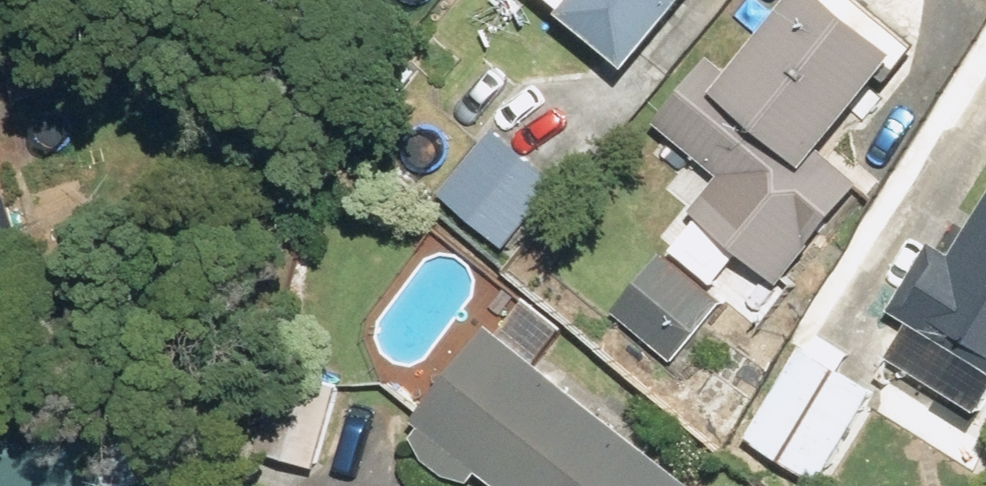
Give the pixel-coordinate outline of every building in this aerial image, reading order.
[(697,0),(582,0),(581,0),(652,56),(697,0)] [(879,0),(801,0),(746,68),(722,48),(664,120),(728,171),(698,208),(790,280),(876,173),(840,145),(926,38),(879,0)] [(47,265),(0,105),(0,278),(47,265)] [(495,129),(439,192),(500,245),(556,181),(495,129)] [(964,247),(941,233),(895,307),(985,363),(985,211),(964,247)] [(726,299),(662,247),(611,311),(675,362),(726,299)] [(424,428),(436,452),(456,469),(484,475),(494,464),(521,485),(717,485),(508,315),(429,412),(433,416),(424,428)] [(872,385),(803,343),(746,439),(815,480),(872,385)] [(324,468),(336,377),(275,368),(262,459),(324,468)]
